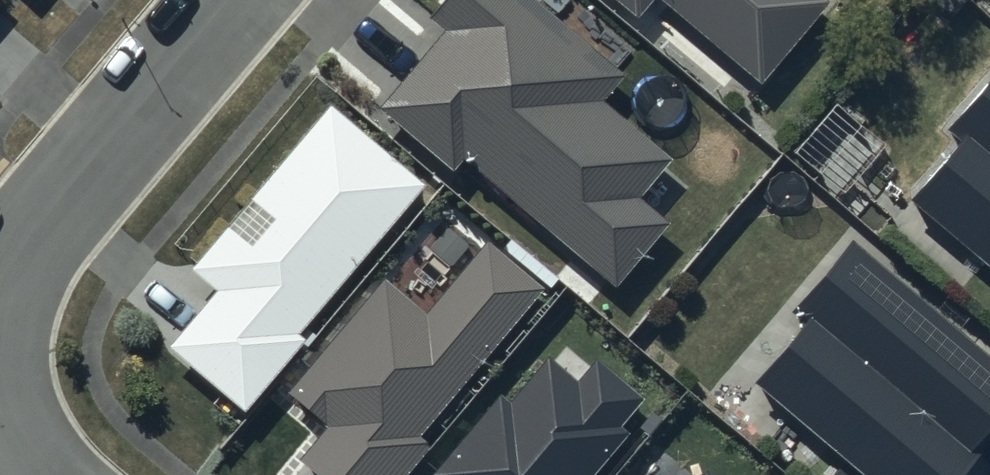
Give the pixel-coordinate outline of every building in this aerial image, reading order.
[(616,292),(669,231),(640,206),(672,170),(604,111),(624,88),(523,0),(458,0),(434,27),(452,44),(387,118),(455,178),(468,163),(616,292)] [(760,93),(827,13),(811,0),(605,0),(639,28),(657,7),(760,93)] [(907,213),(989,281),(989,83),(944,139),(959,151),(907,213)] [(171,361),(247,424),(310,350),(304,345),(427,199),(331,118),(191,284),(218,306),(171,361)] [(846,474),(956,474),(989,432),(989,369),(842,251),(783,325),(797,336),(748,397),(846,474)] [(300,474),(415,474),(431,455),(420,446),(539,298),(486,255),(428,328),(382,291),(289,407),(324,435),(295,472),(300,474)] [(596,359),(578,381),(551,359),(511,407),(500,397),(436,474),(595,474),(629,435),(619,427),(643,398),(596,359)]
